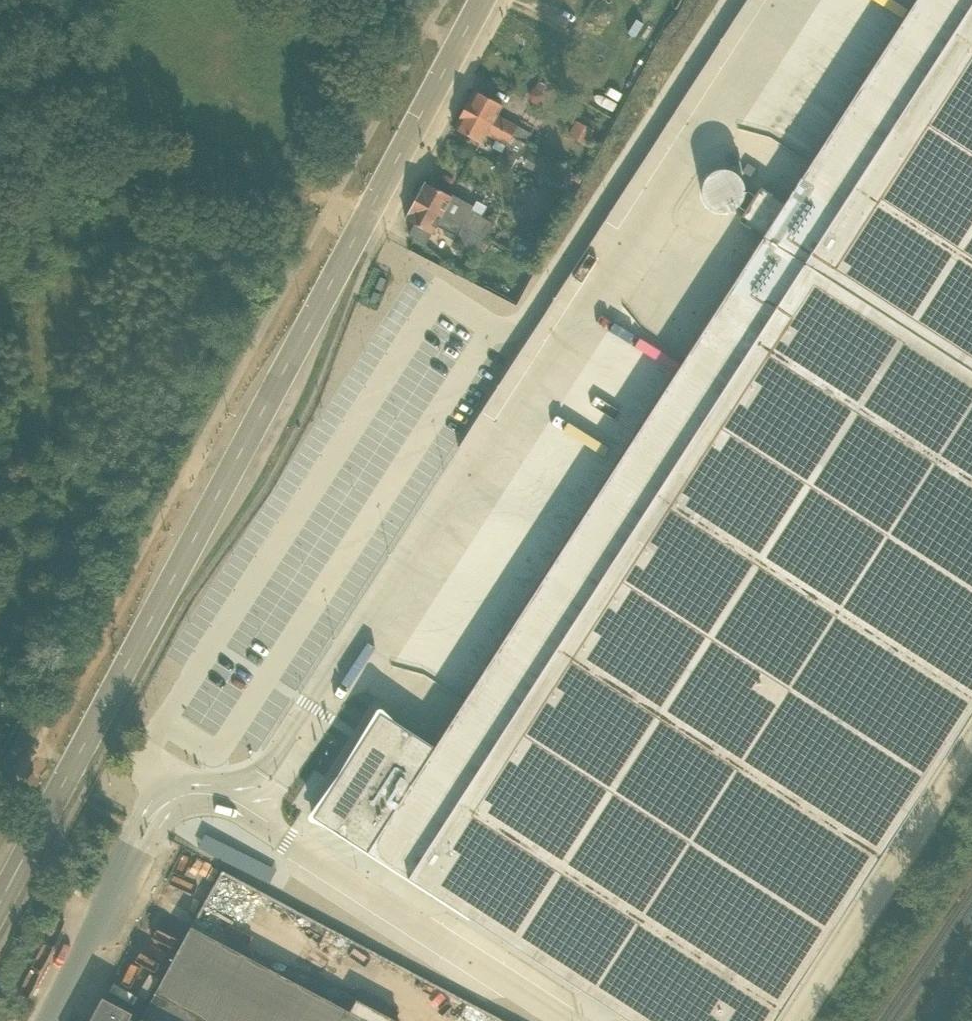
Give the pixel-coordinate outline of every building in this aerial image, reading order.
[(629,1020),(775,1020),(971,715),(971,0),(916,0),(785,203),(760,187),(738,222),(763,238),(434,747),(380,713),(313,817),(629,1020)] [(545,94),(534,88),(533,88),(529,95),(532,104),(538,107),(545,94)] [(475,91),(464,111),(526,146),(527,143),(526,143),(532,133),(498,115),(503,107),(475,91)] [(482,146),(488,136),(488,135),(507,145),(497,164),(510,171),(517,158),(519,159),(526,146),(464,111),(454,129),(482,146)] [(580,122),(593,130),(597,123),(585,115),(580,122)] [(569,135),(585,144),(594,130),(593,130),(580,122),(577,121),(569,135)] [(524,165),(540,174),(547,161),(546,160),(548,156),(534,148),(532,153),(531,152),(524,165)] [(573,181),(579,184),(583,176),(577,173),(573,181)] [(451,197),(426,183),(415,202),(485,241),(486,242),(494,227),(469,213),(466,219),(445,207),(451,197)] [(543,212),(553,196),(534,186),(531,191),(523,186),(517,197),(543,212)] [(415,224),(409,234),(426,243),(436,226),(446,232),(444,235),(479,253),(485,241),(415,202),(406,219),(415,224)] [(668,352),(641,335),(645,327),(628,317),(631,313),(624,308),(611,330),(663,361),(668,352)] [(272,881),(278,866),(203,833),(197,848),(272,881)] [(403,1020),(357,997),(350,1010),(342,1006),(191,926),(142,1018),(140,1020),(402,1020),(403,1020)] [(90,1020),(136,1020),(130,1018),(133,1013),(103,997),(90,1020)]
